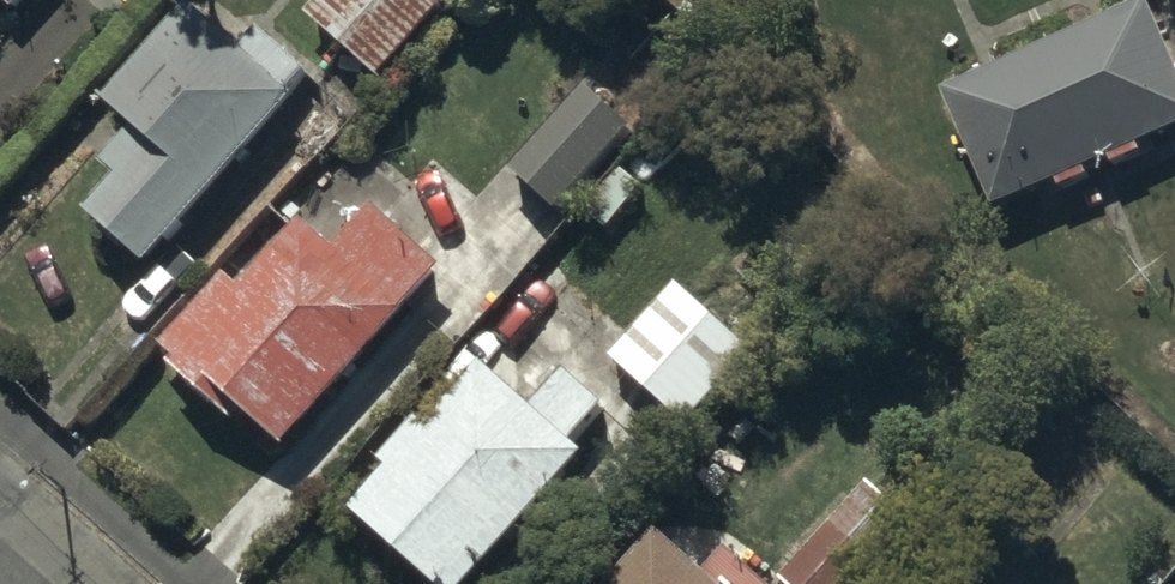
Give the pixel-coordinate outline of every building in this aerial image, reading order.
[(25,0),(0,0),(0,27),(25,0)] [(370,95),(456,0),(334,0),(302,34),(370,95)] [(92,233),(147,284),(292,125),(284,118),(308,92),(256,45),(232,71),(185,28),(101,120),(152,167),(92,233)] [(993,234),(1174,158),(1174,87),(1152,33),(945,119),(993,234)] [(461,258),(502,296),(626,160),(585,123),(461,258)] [(242,431),(284,469),(440,298),(373,237),(334,280),(303,252),(244,315),(226,298),(167,363),(182,377),(167,393),(227,448),(242,431)] [(606,383),(677,447),(743,375),(672,311),(606,383)] [(415,583),(481,583),(572,485),(557,471),(593,431),(554,396),(518,436),(475,397),(354,529),(415,583)] [(903,542),(865,508),(796,583),(865,583),(903,542)] [(650,555),(624,583),(681,583),(650,555)] [(721,569),(707,583),(738,583),(721,569)]
